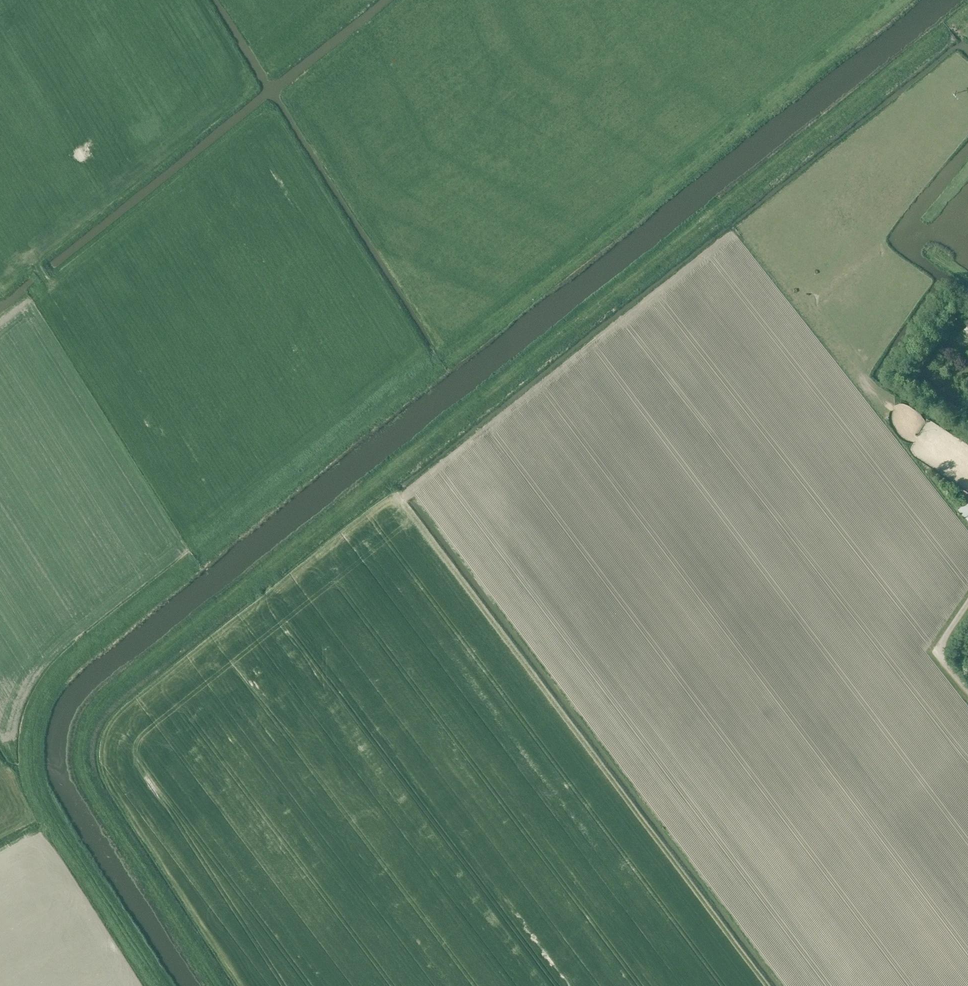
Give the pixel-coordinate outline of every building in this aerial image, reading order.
[(959,508),(967,520),(967,501),(959,508)]
